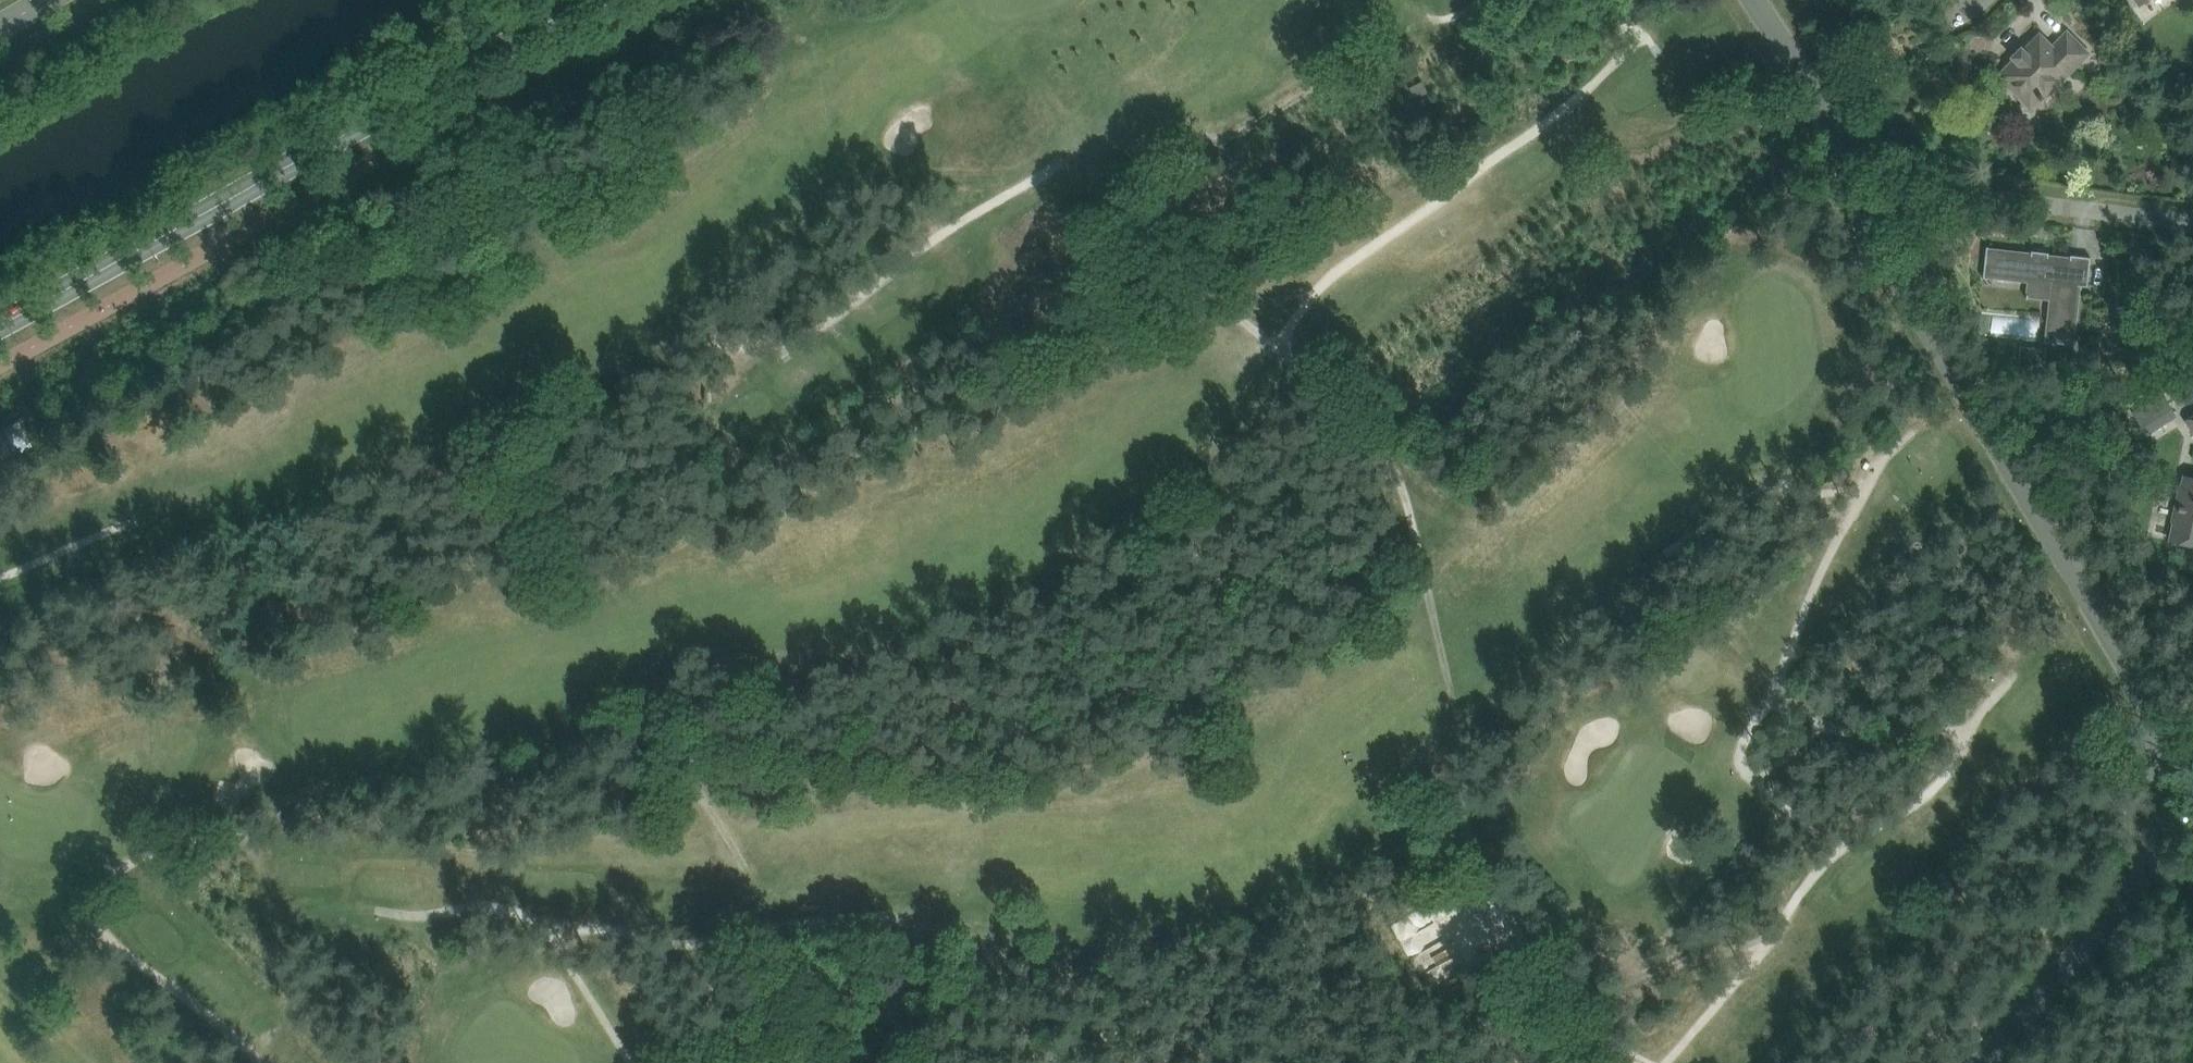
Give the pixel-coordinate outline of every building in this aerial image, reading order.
[(2012,58),(2016,62),(2001,76),(2011,86),(2009,88),(2018,97),(2020,95),(2029,103),(2038,95),(2040,97),(2085,51),(2067,33),(2052,49),(2040,37),(2026,52),(2022,48),(2012,58)] [(1985,276),(2029,281),(2053,283),(2051,302),(2047,341),(2044,340),(2044,342),(2075,345),(2075,344),(2073,344),(2079,286),(2088,287),(2091,258),(2071,255),(2070,259),(2049,256),(2049,253),(2032,251),(2032,254),(1988,250),(1988,247),(1987,247),(1983,278),(1985,278),(1985,276)] [(2021,346),(2019,361),(2032,362),(2034,347),(2021,346)] [(2163,393),(2133,411),(2148,436),(2178,417),(2163,393)] [(35,439),(27,419),(0,430),(0,453),(35,439)] [(2177,500),(2173,522),(2174,522),(2170,541),(2192,546),(2192,478),(2185,477),(2182,487),(2180,486),(2177,500)] [(210,846),(197,847),(198,862),(211,861),(210,846)] [(1461,899),(1416,939),(1440,965),(1495,917),(1483,904),(1473,913),(1461,899)]
